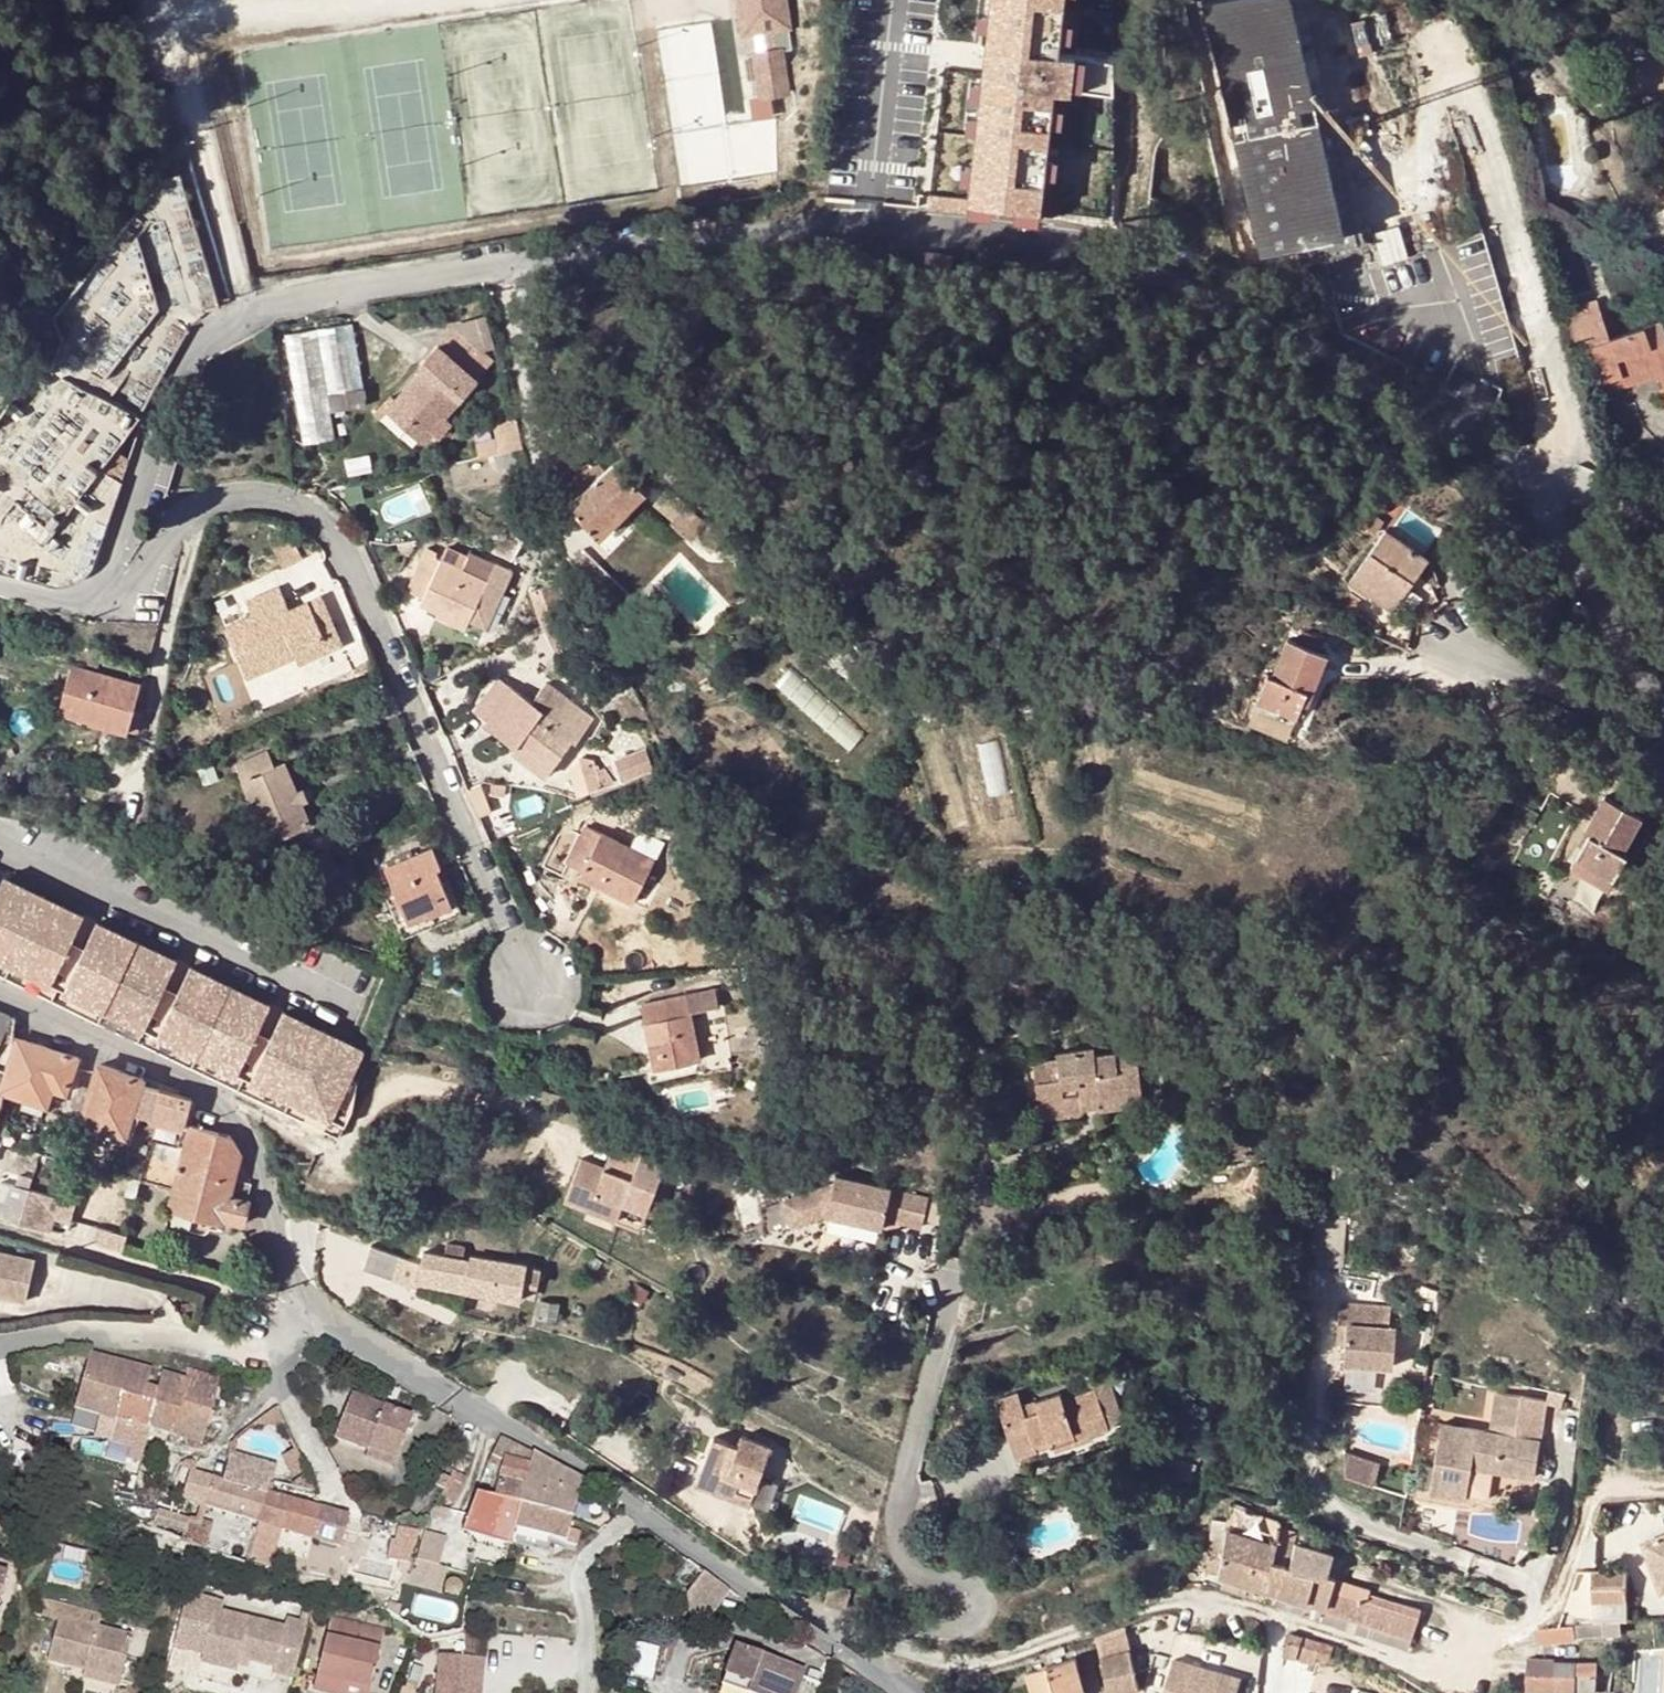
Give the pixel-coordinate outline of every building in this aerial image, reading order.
[(745,35),(769,32),(772,53),(759,55),(766,98),(791,94),(784,51),(795,49),(788,0),(740,0),(745,35)] [(987,41),(984,75),(970,200),(944,197),(942,211),(1039,222),(1040,218),(1068,220),(1071,188),(1044,185),(1054,89),(1071,91),(1074,55),(1058,54),(1064,0),(992,0),(987,41)] [(1201,82),(1222,77),(1215,46),(1205,0),(1199,0),(1183,4),(1201,82)] [(1215,46),(1222,77),(1201,82),(1195,89),(1203,123),(1231,117),(1263,252),(1303,242),(1306,254),(1335,247),(1333,236),(1344,233),(1314,100),(1308,74),(1291,0),(1205,0),(1215,46)] [(966,73),(984,75),(987,41),(970,39),(966,73)] [(1114,60),(1074,55),(1071,91),(1110,94),(1114,60)] [(1319,70),(1308,74),(1314,100),(1331,96),(1319,70)] [(1570,309),(1572,315),(1574,320),(1601,312),(1597,300),(1570,309)] [(1601,312),(1574,320),(1572,315),(1565,317),(1572,345),(1581,343),(1583,349),(1595,385),(1655,365),(1659,375),(1662,385),(1663,384),(1663,328),(1662,322),(1611,340),(1601,312)] [(350,322),(315,329),(329,409),(364,403),(350,322)] [(451,328),(437,344),(475,379),(489,363),(451,328)] [(333,436),(329,409),(315,329),(284,333),(303,441),(333,436)] [(1581,343),(1572,345),(1574,351),(1583,349),(1581,343)] [(421,439),(431,427),(440,417),(475,379),(437,344),(420,363),(424,367),(388,408),(421,439)] [(1655,365),(1595,385),(1598,395),(1659,375),(1655,365)] [(684,393),(678,396),(681,402),(687,399),(684,393)] [(446,423),(440,417),(431,427),(437,433),(446,423)] [(477,442),(480,458),(522,450),(516,425),(500,429),(502,438),(477,442)] [(643,491),(628,476),(614,462),(605,470),(600,474),(592,465),(564,432),(553,442),(560,470),(553,477),(572,498),(569,500),(599,532),(643,491)] [(629,447),(614,462),(628,476),(633,471),(642,462),(629,447)] [(100,469),(118,480),(127,457),(114,450),(100,469)] [(598,461),(592,465),(600,474),(605,470),(598,461)] [(389,527),(432,508),(422,485),(379,503),(389,527)] [(724,535),(667,487),(654,503),(711,551),(724,535)] [(1427,557),(1385,528),(1355,570),(1376,584),(1370,593),(1391,608),(1427,557)] [(466,550),(458,568),(485,580),(469,618),(487,626),(512,571),(466,550)] [(458,568),(423,552),(406,589),(423,596),(421,601),(438,610),(435,615),(451,621),(455,611),(469,618),(485,580),(458,568)] [(1376,584),(1355,570),(1348,582),(1367,596),(1370,593),(1376,584)] [(555,583),(533,589),(540,610),(561,604),(555,583)] [(247,673),(294,653),(292,649),(322,636),(317,625),(329,619),(318,596),(287,610),(277,588),(247,601),(252,615),(226,627),(247,673)] [(561,604),(540,610),(544,625),(565,615),(561,604)] [(455,611),(451,621),(465,628),(469,618),(455,611)] [(292,649),(294,653),(297,660),(339,642),(329,619),(317,625),(322,636),(292,649)] [(1325,652),(1287,636),(1272,674),(1266,671),(1256,697),(1295,713),(1306,689),(1310,691),(1325,652)] [(138,683),(71,666),(63,695),(94,702),(91,715),(90,720),(126,729),(131,709),(138,683)] [(485,723),(514,745),(518,738),(553,764),(572,739),(548,722),(552,717),(533,702),(498,676),(474,708),(488,719),(485,723)] [(548,681),(533,702),(552,717),(548,722),(572,739),(576,742),(597,715),(548,681)] [(94,702),(63,695),(60,708),(91,715),(94,702)] [(131,709),(126,729),(135,731),(140,712),(131,709)] [(545,774),(553,764),(518,738),(514,745),(511,749),(545,774)] [(644,742),(614,756),(622,775),(653,762),(644,742)] [(310,822),(301,801),(296,789),(283,761),(274,766),(267,751),(236,764),(269,840),(310,822)] [(593,759),(581,756),(571,770),(577,796),(603,784),(602,782),(615,778),(605,766),(597,769),(593,759)] [(302,786),(296,789),(301,801),(307,799),(302,786)] [(1639,813),(1604,793),(1584,829),(1589,831),(1572,862),(1607,883),(1625,851),(1620,848),(1639,813)] [(580,875),(627,899),(639,874),(644,877),(661,842),(638,831),(630,848),(585,826),(567,863),(582,870),(580,875)] [(451,904),(439,875),(435,866),(440,864),(432,847),(386,867),(394,887),(405,914),(424,906),(427,913),(451,904)] [(324,1128),(362,1046),(281,1007),(246,1079),(233,1073),(267,1000),(187,963),(152,1035),(139,1028),(174,956),(95,919),(60,989),(46,983),(80,912),(1,874),(0,875),(0,974),(324,1128)] [(633,901),(644,877),(639,874),(627,899),(633,901)] [(405,914),(395,918),(402,935),(459,912),(455,902),(451,904),(427,913),(424,906),(405,914)] [(685,993),(640,1002),(653,1066),(699,1057),(690,1011),(719,1006),(716,988),(685,993)] [(5,1071),(14,1042),(12,1016),(0,1010),(0,1068),(5,1071)] [(3,1091),(46,1104),(52,1087),(55,1076),(63,1052),(23,1039),(15,1040),(14,1042),(5,1071),(0,1089),(0,1090),(3,1091)] [(1081,1101),(1097,1098),(1142,1092),(1137,1048),(1094,1055),(1092,1047),(1057,1053),(1056,1059),(1023,1064),(1027,1096),(1033,1097),(1036,1116),(1081,1110),(1081,1101)] [(77,1057),(63,1052),(55,1076),(69,1080),(77,1057)] [(161,1120),(169,1092),(142,1085),(143,1079),(99,1065),(81,1118),(124,1133),(131,1113),(161,1120)] [(65,1091),(69,1080),(55,1076),(52,1087),(65,1091)] [(189,1099),(169,1092),(161,1120),(180,1126),(182,1126),(189,1099)] [(1143,1102),(1142,1092),(1097,1098),(1098,1107),(1143,1102)] [(826,1100),(806,1096),(803,1108),(822,1112),(826,1100)] [(180,1169),(174,1190),(170,1207),(224,1221),(225,1218),(242,1223),(248,1201),(245,1200),(230,1196),(234,1179),(240,1155),(229,1136),(191,1126),(180,1169)] [(614,1135),(602,1168),(610,1171),(622,1138),(614,1135)] [(592,1195),(588,1208),(617,1219),(624,1200),(646,1209),(666,1154),(622,1138),(610,1171),(602,1168),(579,1158),(569,1186),(592,1195)] [(145,1160),(139,1181),(174,1190),(180,1169),(145,1160)] [(1583,1172),(1577,1178),(1583,1184),(1589,1177),(1583,1172)] [(796,1195),(803,1219),(825,1212),(882,1224),(884,1216),(921,1224),(927,1194),(833,1174),(831,1183),(796,1195)] [(18,1175),(15,1186),(29,1189),(31,1179),(18,1175)] [(25,1202),(29,1189),(15,1186),(0,1182),(0,1216),(20,1221),(25,1202)] [(592,1195),(569,1186),(564,1200),(588,1208),(592,1195)] [(796,1195),(784,1198),(791,1223),(803,1219),(796,1195)] [(646,1209),(624,1200),(617,1219),(639,1228),(646,1209)] [(20,1221),(39,1226),(44,1208),(25,1202),(20,1221)] [(1347,1220),(1319,1219),(1316,1268),(1345,1271),(1347,1220)] [(446,1242),(444,1254),(461,1257),(463,1245),(446,1242)] [(420,1263),(369,1245),(363,1264),(393,1274),(393,1277),(417,1285),(418,1278),(521,1296),(522,1284),(524,1278),(537,1280),(539,1267),(469,1256),(469,1259),(461,1257),(444,1254),(422,1251),(420,1263)] [(0,1249),(0,1291),(30,1298),(40,1258),(0,1249)] [(539,1299),(536,1317),(554,1319),(557,1302),(539,1299)] [(1393,1307),(1342,1303),(1340,1321),(1349,1322),(1348,1341),(1346,1360),(1395,1364),(1398,1326),(1391,1325),(1393,1307)] [(1349,1322),(1340,1321),(1339,1340),(1348,1341),(1349,1322)] [(157,1391),(156,1390),(145,1388),(150,1369),(90,1353),(76,1408),(148,1427),(157,1391)] [(157,1391),(148,1427),(202,1441),(219,1378),(185,1369),(183,1378),(161,1371),(156,1390),(157,1391)] [(1016,1388),(994,1396),(1013,1451),(1034,1444),(1032,1439),(1046,1433),(1048,1440),(1049,1442),(1088,1428),(1084,1416),(1102,1409),(1094,1385),(1061,1396),(1058,1388),(1021,1401),(1016,1388)] [(412,1419),(353,1395),(336,1437),(368,1450),(396,1461),(412,1419)] [(1471,1468),(1522,1476),(1536,1478),(1549,1403),(1496,1395),(1490,1431),(1441,1424),(1430,1492),(1436,1493),(1466,1497),(1471,1468)] [(1084,1416),(1088,1428),(1106,1422),(1102,1409),(1084,1416)] [(739,1442),(715,1433),(697,1480),(752,1498),(771,1441),(742,1432),(739,1442)] [(1034,1444),(1048,1440),(1046,1433),(1032,1439),(1034,1444)] [(518,1505),(533,1450),(501,1437),(493,1456),(504,1462),(494,1498),(518,1505)] [(393,1470),(396,1461),(368,1450),(365,1458),(393,1470)] [(583,1480),(533,1450),(518,1505),(572,1519),(583,1480)] [(1364,1459),(1347,1454),(1348,1478),(1374,1486),(1383,1465),(1364,1459)] [(202,1505),(258,1522),(268,1493),(271,1481),(275,1467),(232,1455),(225,1482),(211,1477),(202,1505)] [(182,1468),(169,1462),(163,1476),(175,1482),(182,1468)] [(1194,1464),(1190,1477),(1204,1480),(1207,1467),(1194,1464)] [(435,1485),(444,1491),(452,1480),(443,1474),(435,1485)] [(454,1478),(451,1477),(452,1480),(444,1491),(441,1494),(454,1502),(465,1485),(454,1478)] [(268,1493),(258,1522),(337,1547),(347,1516),(268,1493)] [(513,1527),(518,1505),(494,1498),(478,1494),(470,1515),(486,1519),(513,1527)] [(523,1530),(537,1534),(566,1541),(569,1528),(572,1519),(518,1505),(513,1527),(523,1530)] [(1325,1608),(1334,1579),(1324,1576),(1331,1554),(1290,1542),(1294,1532),(1279,1527),(1280,1522),(1271,1519),(1231,1505),(1228,1523),(1226,1531),(1256,1540),(1245,1582),(1325,1608)] [(189,1522),(176,1517),(157,1510),(152,1523),(184,1535),(189,1522)] [(8,1513),(0,1511),(0,1524),(5,1525),(8,1513)] [(17,1516),(8,1513),(5,1525),(14,1529),(14,1527),(17,1517),(17,1516)] [(513,1527),(486,1519),(481,1538),(508,1545),(513,1527)] [(198,1525),(189,1522),(184,1535),(183,1540),(192,1543),(198,1525)] [(1226,1531),(1228,1523),(1210,1522),(1208,1542),(1210,1542),(1224,1544),(1226,1531)] [(399,1527),(397,1540),(392,1540),(390,1556),(414,1560),(418,1530),(399,1527)] [(569,1528),(566,1541),(577,1544),(580,1530),(569,1528)] [(537,1534),(523,1530),(519,1546),(533,1549),(537,1534)] [(1256,1540),(1226,1531),(1224,1544),(1210,1542),(1206,1572),(1219,1573),(1225,1576),(1245,1582),(1256,1540)] [(447,1539),(424,1533),(421,1547),(417,1560),(409,1588),(440,1596),(447,1570),(439,1568),(447,1539)] [(995,1538),(1000,1552),(1015,1546),(1011,1533),(995,1538)] [(1644,1542),(1663,1597),(1663,1533),(1644,1542)] [(1015,1546),(1000,1552),(1003,1560),(1018,1554),(1015,1546)] [(695,1565),(683,1557),(676,1567),(688,1576),(695,1565)] [(691,1590),(692,1602),(716,1610),(717,1610),(733,1588),(705,1569),(691,1590)] [(1626,1572),(1593,1572),(1593,1599),(1627,1599),(1626,1572)] [(1242,1592),(1245,1582),(1225,1576),(1222,1586),(1242,1592)] [(1324,1612),(1410,1638),(1420,1609),(1369,1593),(1369,1589),(1334,1579),(1325,1608),(1324,1612)] [(1242,1592),(1271,1601),(1322,1618),(1324,1612),(1325,1608),(1245,1582),(1242,1592)] [(34,1609),(58,1618),(59,1616),(99,1626),(102,1614),(39,1594),(34,1609)] [(217,1601),(192,1595),(191,1597),(187,1596),(175,1649),(204,1656),(215,1609),(217,1601)] [(716,1610),(692,1602),(693,1613),(716,1610)] [(204,1656),(201,1663),(237,1673),(241,1658),(275,1667),(274,1674),(293,1679),(308,1623),(288,1618),(286,1627),(215,1609),(204,1656)] [(1324,1612),(1322,1618),(1321,1621),(1407,1648),(1410,1638),(1324,1612)] [(385,1628),(332,1615),(314,1687),(338,1692),(369,1692),(385,1628)] [(59,1616),(58,1618),(47,1659),(84,1669),(121,1678),(118,1688),(117,1692),(141,1692),(149,1661),(127,1655),(132,1635),(99,1626),(59,1616)] [(1603,1622),(1604,1635),(1622,1633),(1621,1620),(1613,1620),(1603,1622)] [(1574,1624),(1576,1638),(1604,1635),(1603,1622),(1574,1624)] [(1574,1624),(1538,1628),(1540,1642),(1576,1638),(1574,1624)] [(657,1677),(657,1631),(633,1631),(633,1677),(657,1677)] [(1297,1659),(1305,1637),(1292,1632),(1284,1655),(1297,1659)] [(1305,1637),(1297,1659),(1314,1663),(1317,1655),(1330,1659),(1334,1645),(1305,1637)] [(745,1692),(797,1692),(805,1669),(738,1644),(723,1685),(745,1692)] [(1099,1657),(1106,1681),(1104,1692),(1122,1692),(1140,1688),(1129,1649),(1099,1657)] [(484,1657),(439,1653),(436,1692),(481,1692),(484,1657)] [(1157,1655),(1147,1692),(1164,1692),(1173,1660),(1157,1655)] [(1027,1672),(1031,1683),(1034,1692),(1085,1692),(1073,1657),(1027,1672)] [(1173,1657),(1173,1660),(1164,1692),(1239,1692),(1243,1676),(1173,1657)] [(1526,1690),(1595,1691),(1595,1670),(1596,1665),(1556,1665),(1555,1661),(1526,1660),(1526,1690)] [(81,1678),(118,1688),(121,1678),(84,1669),(81,1678)] [(1000,1677),(1002,1685),(1005,1692),(1031,1683),(1027,1672),(1026,1669),(1000,1677)] [(991,1689),(1002,1685),(1000,1677),(999,1672),(987,1675),(991,1689)] [(723,1685),(720,1692),(745,1692),(723,1685)]
